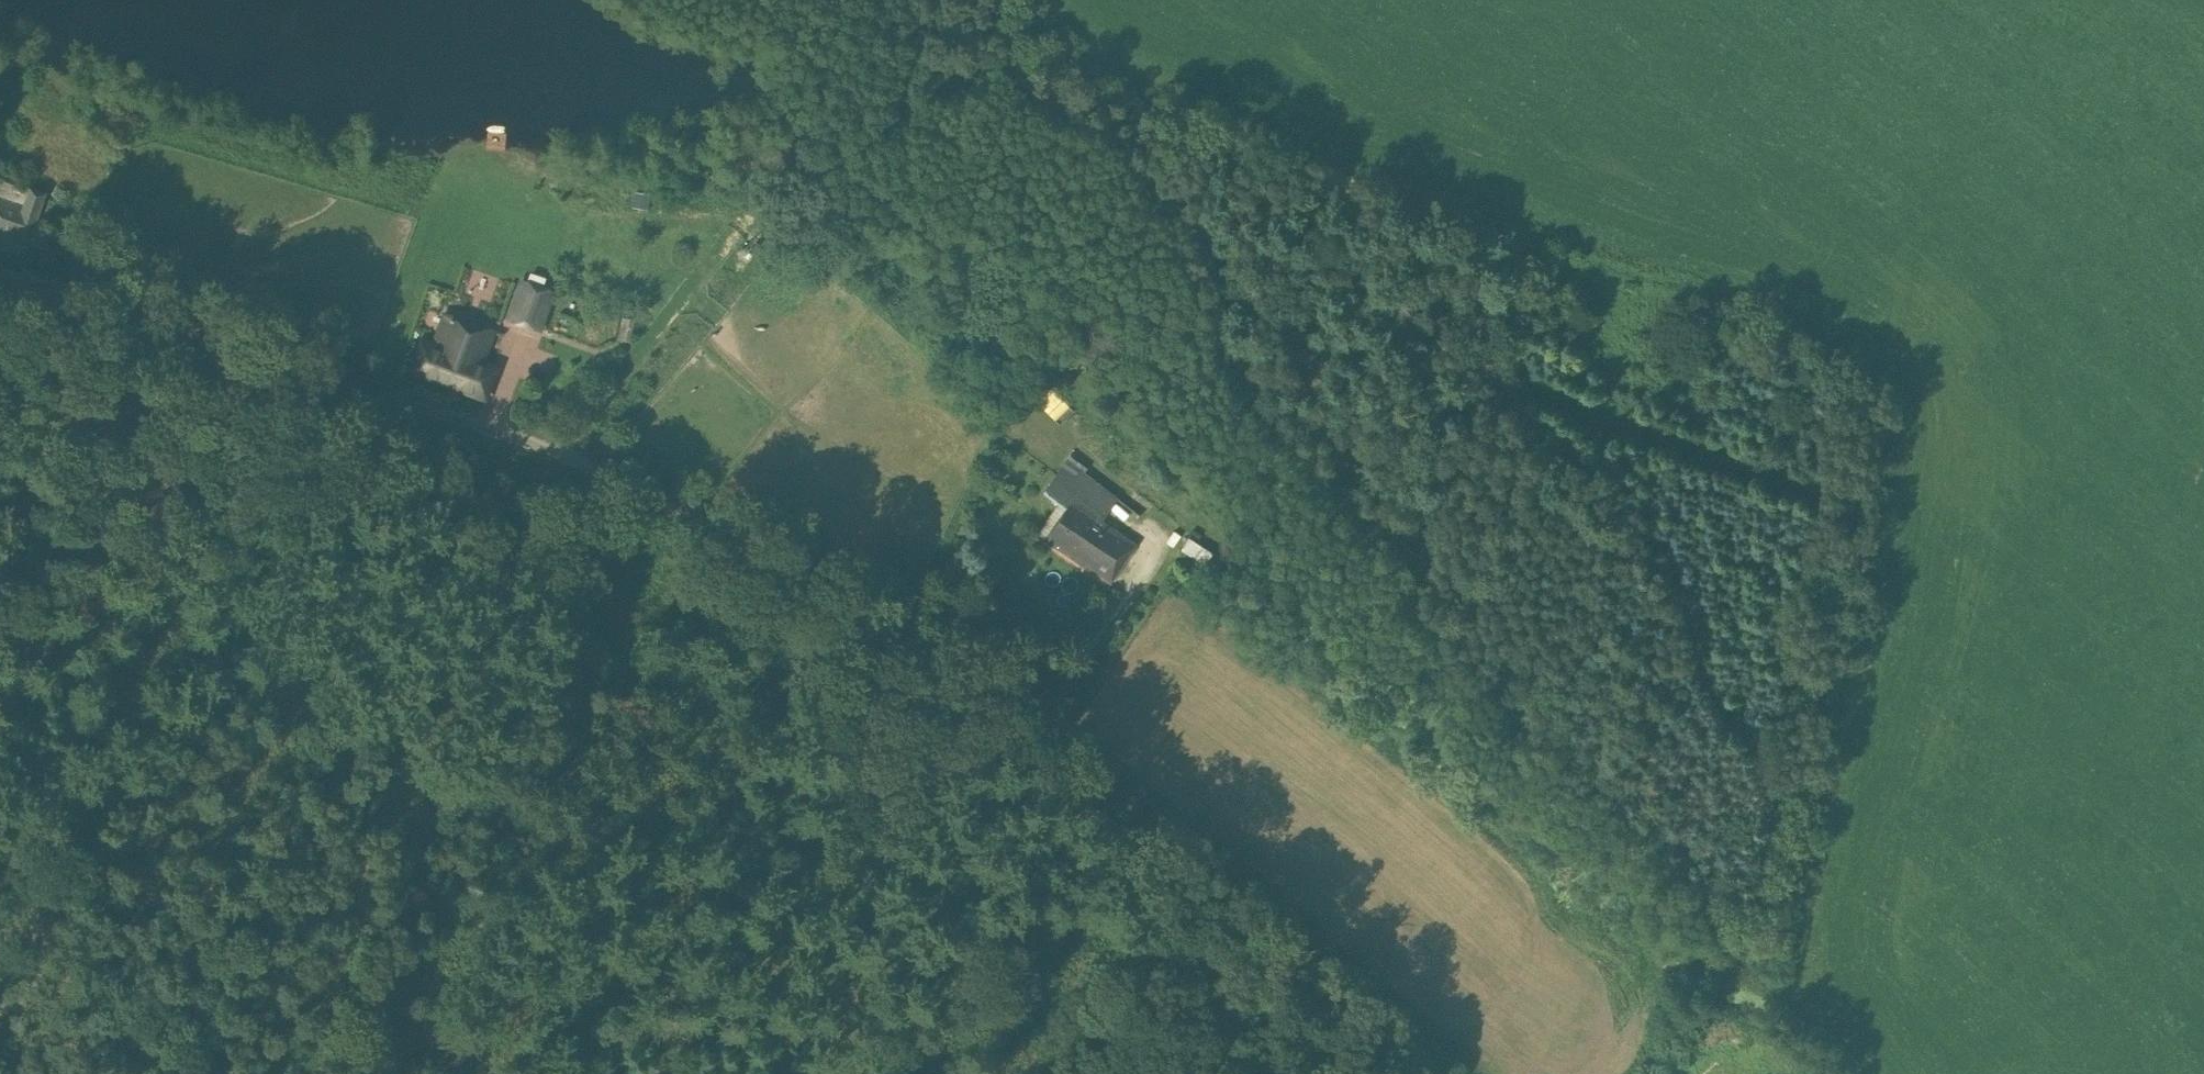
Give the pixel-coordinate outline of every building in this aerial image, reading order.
[(4,182),(0,193),(0,196),(24,204),(29,190),(4,182)] [(0,200),(0,235),(18,241),(28,244),(35,226),(45,194),(31,189),(24,208),(0,200)] [(52,231),(35,226),(28,244),(45,250),(52,231)] [(0,235),(0,250),(14,254),(18,241),(0,235)] [(539,329),(552,292),(523,282),(510,318),(539,329)] [(470,325),(447,316),(434,347),(479,364),(491,332),(470,325)] [(636,318),(625,316),(620,339),(631,341),(636,318)] [(434,347),(423,343),(413,370),(484,396),(493,369),(479,364),(434,347)] [(1115,497),(1069,462),(1044,494),(1060,506),(1071,514),(1076,506),(1098,521),(1115,497)] [(1039,535),(1051,543),(1071,514),(1060,506),(1039,535)] [(1098,521),(1076,506),(1071,514),(1051,543),(1111,583),(1131,553),(1120,544),(1123,539),(1098,521)] [(1183,550),(1210,564),(1217,550),(1190,537),(1183,550)]
